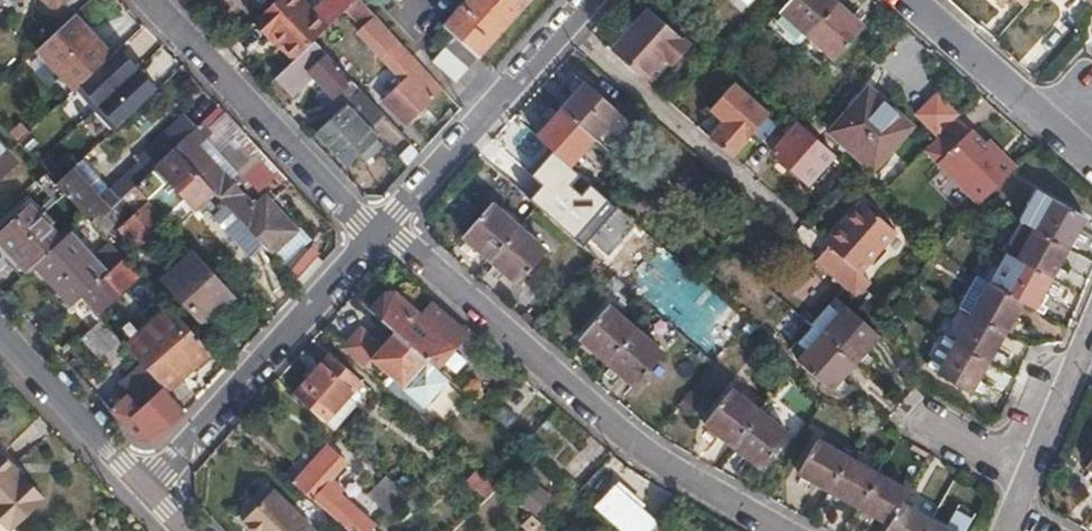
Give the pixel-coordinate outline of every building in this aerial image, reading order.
[(253,21),(268,36),(272,33),(279,39),(294,56),(312,39),(326,25),(311,9),(302,0),(275,0),(253,21)] [(456,34),(480,55),(528,0),(463,0),(442,23),(456,34)] [(831,0),(791,0),(782,10),(799,24),(810,34),(802,43),(799,47),(825,70),(862,27),(836,5),(831,0)] [(994,12),(1005,0),(981,0),(994,12)] [(1021,9),(1026,5),(1021,0),(1010,0),(1021,9)] [(72,15),(37,47),(74,88),(108,56),(72,15)] [(641,52),(638,49),(624,64),(657,93),(675,72),(679,76),(684,80),(702,59),(661,23),(644,42),(648,45),(641,52)] [(810,34),(799,24),(791,33),(802,43),(810,34)] [(272,33),(268,36),(274,43),(279,39),(272,33)] [(433,60),(457,81),(480,55),(456,34),(433,60)] [(441,86),(398,40),(360,77),(403,121),(441,86)] [(644,42),(638,49),(641,52),(648,45),(644,42)] [(323,105),(331,115),(358,89),(328,57),(325,60),(312,46),(278,78),(290,92),(310,72),(333,95),(323,105)] [(108,56),(74,88),(92,109),(136,68),(117,48),(108,56)] [(136,68),(92,109),(110,129),(154,87),(136,68)] [(675,72),(657,93),(661,97),(679,76),(675,72)] [(725,124),(710,141),(732,160),(769,118),(728,82),(705,107),(719,119),(725,124)] [(562,112),(537,140),(567,166),(592,138),(614,112),(585,86),(562,112)] [(331,115),(314,131),(345,163),(355,153),(360,158),(377,142),(365,128),(380,113),(358,89),(331,115)] [(867,91),(830,133),(871,170),(909,128),(867,91)] [(910,116),(934,141),(959,117),(935,92),(910,116)] [(217,105),(205,116),(214,126),(226,114),(217,105)] [(54,183),(60,190),(85,216),(93,224),(102,215),(133,185),(174,146),(195,126),(182,113),(145,148),(150,154),(141,163),(138,159),(108,187),(81,159),(69,171),(54,183)] [(205,116),(199,122),(209,133),(214,126),(205,116)] [(934,141),(926,149),(981,206),(984,202),(1019,168),(1006,154),(1000,160),(986,146),(959,117),(934,141)] [(704,136),(710,141),(725,124),(719,119),(704,136)] [(21,120),(12,129),(17,136),(27,128),(21,120)] [(199,122),(195,126),(174,146),(212,187),(224,201),(262,242),(270,250),(294,228),(263,194),(252,204),(199,145),(206,137),(209,133),(199,122)] [(803,128),(799,125),(773,154),(807,184),(833,155),(803,128)] [(33,127),(17,142),(33,159),(48,145),(33,127)] [(33,159),(43,172),(54,183),(69,171),(61,162),(77,147),(62,132),(48,145),(33,159)] [(537,140),(535,137),(512,164),(546,194),(558,181),(565,188),(577,175),(567,166),(537,140)] [(992,140),(986,146),(1000,160),(1006,154),(992,140)] [(212,187),(174,146),(133,185),(162,215),(185,195),(194,204),(212,187)] [(13,161),(0,147),(0,173),(13,161)] [(43,172),(36,179),(53,197),(60,190),(54,183),(43,172)] [(133,185),(102,215),(110,224),(131,205),(137,211),(121,226),(136,242),(163,217),(162,215),(133,185)] [(959,308),(943,338),(945,339),(929,367),(938,373),(937,375),(970,394),(987,363),(1003,332),(1020,301),(1035,309),(1052,278),(1068,248),(1084,217),(1037,191),(1020,222),(1023,224),(1006,253),(989,283),(977,277),(964,270),(947,301),(959,308)] [(262,242),(224,201),(212,214),(249,255),(262,242)] [(464,237),(490,261),(516,284),(543,252),(517,229),(491,206),(464,237)] [(827,250),(815,264),(856,301),(868,287),(857,277),(895,236),(862,206),(824,247),(827,250)] [(26,268),(34,261),(59,239),(29,207),(0,233),(0,240),(26,268)] [(568,218),(559,229),(581,248),(590,238),(568,218)] [(59,239),(34,261),(73,302),(81,295),(106,273),(68,231),(59,239)] [(232,292),(193,249),(162,277),(200,320),(232,292)] [(106,273),(81,295),(95,310),(137,271),(124,257),(106,273)] [(384,295),(369,311),(394,334),(426,361),(435,369),(464,335),(432,307),(422,318),(395,294),(384,295)] [(836,301),(813,326),(799,342),(811,351),(799,363),(830,391),(854,363),(877,337),(836,301)] [(142,362),(164,387),(191,364),(194,367),(211,352),(168,305),(127,345),(142,362)] [(580,339),(607,363),(634,387),(661,356),(635,332),(607,308),(580,339)] [(100,324),(85,338),(107,363),(122,348),(100,324)] [(363,369),(371,360),(401,388),(426,361),(394,334),(382,348),(361,329),(342,350),(363,369)] [(917,361),(929,367),(945,339),(943,338),(933,332),(917,361)] [(330,356),(295,397),(334,432),(356,408),(346,399),(360,383),(330,356)] [(435,369),(426,361),(401,388),(394,396),(416,416),(448,381),(435,369)] [(112,410),(135,436),(155,436),(181,412),(184,409),(163,388),(164,387),(142,362),(120,383),(129,394),(112,410)] [(705,424),(733,447),(761,469),(787,436),(759,414),(731,392),(705,424)] [(686,394),(679,403),(691,413),(698,405),(686,394)] [(828,491),(859,509),(889,527),(887,530),(945,530),(930,523),(901,506),(908,495),(904,492),(877,477),(883,465),(859,452),(853,464),(846,460),(817,443),(799,475),(828,491)] [(294,486),(347,530),(371,530),(375,527),(339,496),(343,491),(332,480),(346,465),(328,448),(294,486)] [(5,528),(41,496),(0,451),(0,523),(5,528)] [(520,474),(505,491),(527,510),(542,493),(520,474)] [(366,499),(386,518),(408,497),(386,478),(366,499)] [(909,483),(904,492),(908,495),(913,485),(909,483)] [(595,510),(619,530),(650,530),(656,524),(615,487),(595,510)] [(244,525),(250,530),(310,530),(273,495),(244,525)] [(972,518),(957,509),(945,530),(964,530),(972,518)]
